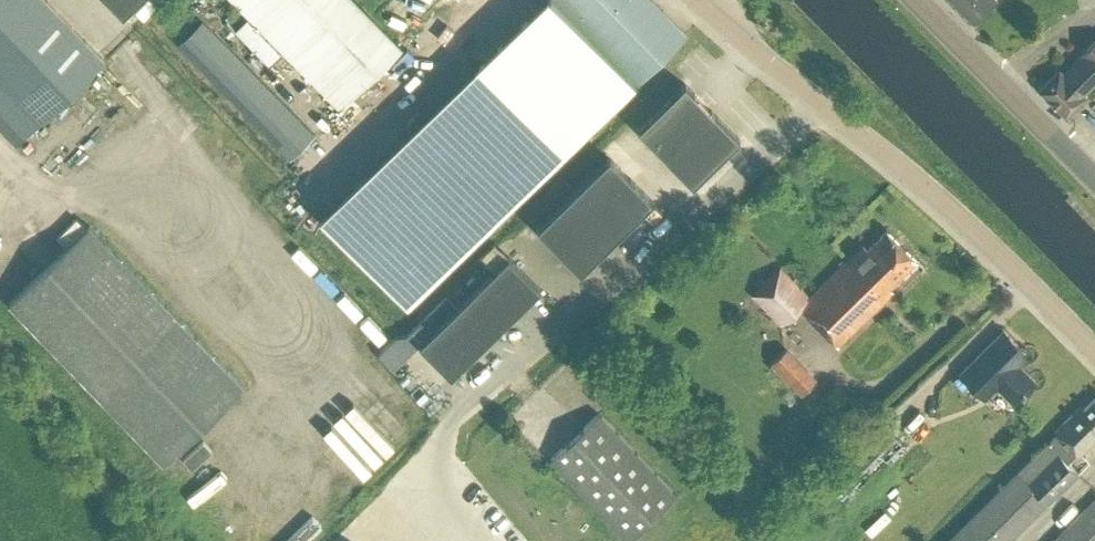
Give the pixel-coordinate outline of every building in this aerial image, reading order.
[(26,133),(94,68),(104,58),(95,48),(49,0),(0,0),(0,106),(26,133)] [(123,12),(135,0),(110,0),(123,12)] [(339,108),(401,47),(355,0),(232,0),(339,108)] [(320,217),(405,305),(635,83),(554,0),(545,0),(320,217)] [(653,0),(560,0),(637,79),(685,32),(653,0)] [(972,19),(991,0),(954,0),(972,19)] [(202,19),(179,42),(291,156),(314,134),(202,19)] [(1040,87),(1039,87),(1066,114),(1085,94),(1083,92),(1094,80),(1094,38),(1062,71),(1059,68),(1040,87)] [(291,220),(299,228),(452,81),(444,72),(372,141),(373,142),(291,220)] [(638,128),(665,156),(712,109),(685,82),(638,128)] [(740,136),(712,109),(665,156),(693,183),(740,136)] [(631,178),(609,155),(573,191),(594,213),(631,178)] [(594,213),(616,235),(652,200),(631,178),(594,213)] [(537,226),(558,248),(594,213),(573,191),(537,226)] [(616,235),(594,213),(558,248),(580,270),(616,235)] [(90,224),(10,300),(164,461),(244,385),(90,224)] [(916,259),(886,228),(866,247),(863,243),(810,295),(780,265),(752,293),(782,322),(800,304),(839,344),(894,289),(889,285),(916,259)] [(509,255),(495,268),(527,300),(540,287),(509,255)] [(495,268),(482,280),(514,313),(527,300),(495,268)] [(482,280),(470,293),(502,325),(514,313),(482,280)] [(470,293),(457,305),(489,338),(502,325),(470,293)] [(445,318),(457,305),(446,294),(421,319),(432,330),(445,318)] [(457,305),(445,318),(477,350),(489,338),(457,305)] [(445,318),(432,330),(464,362),(477,350),(445,318)] [(393,369),(419,342),(432,330),(421,319),(406,333),(395,334),(377,352),(393,369)] [(1028,354),(1003,328),(960,371),(984,396),(996,385),(1013,402),(1035,380),(1018,363),(1028,354)] [(432,330),(419,342),(393,369),(391,370),(422,403),(451,375),(464,362),(432,330)] [(800,392),(816,376),(786,345),(769,361),(800,392)] [(1077,472),(1065,460),(1074,451),(1078,455),(1094,438),(1094,396),(1082,409),(1079,406),(1053,432),(1055,434),(947,540),(1008,540),(1077,472)] [(599,412),(551,458),(628,538),(676,493),(599,412)] [(1051,540),(1094,540),(1094,497),(1051,540)]
